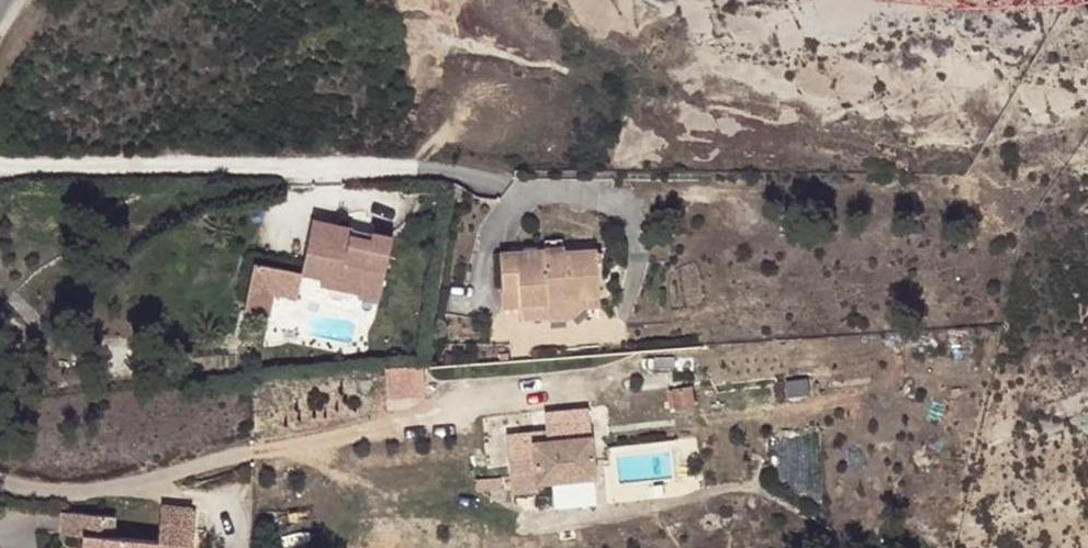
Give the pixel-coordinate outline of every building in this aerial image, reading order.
[(308,222),(296,273),(323,279),(322,285),(362,295),(360,302),(377,306),(391,234),(367,228),(366,233),(308,222)] [(550,253),(525,254),(524,293),(525,315),(557,315),(558,305),(607,304),(607,257),(551,258),(550,253)] [(524,293),(525,254),(507,254),(510,295),(524,293)] [(323,279),(296,273),(291,298),(320,304),(322,287),(322,285),(323,279)] [(557,315),(525,315),(525,329),(577,326),(582,322),(591,321),(607,320),(607,304),(558,305),(557,315)] [(389,393),(425,391),(424,363),(387,366),(389,393)] [(694,407),(691,380),(673,383),(678,410),(694,407)] [(546,429),(547,439),(590,435),(588,408),(544,412),(546,429)] [(547,439),(546,429),(505,433),(510,475),(534,473),(535,485),(597,480),(592,435),(590,435),(547,439)] [(510,475),(512,494),(536,492),(535,485),(534,473),(510,475)] [(68,537),(89,540),(88,547),(197,547),(200,509),(169,507),(166,543),(121,539),(124,518),(71,512),(68,537)]
